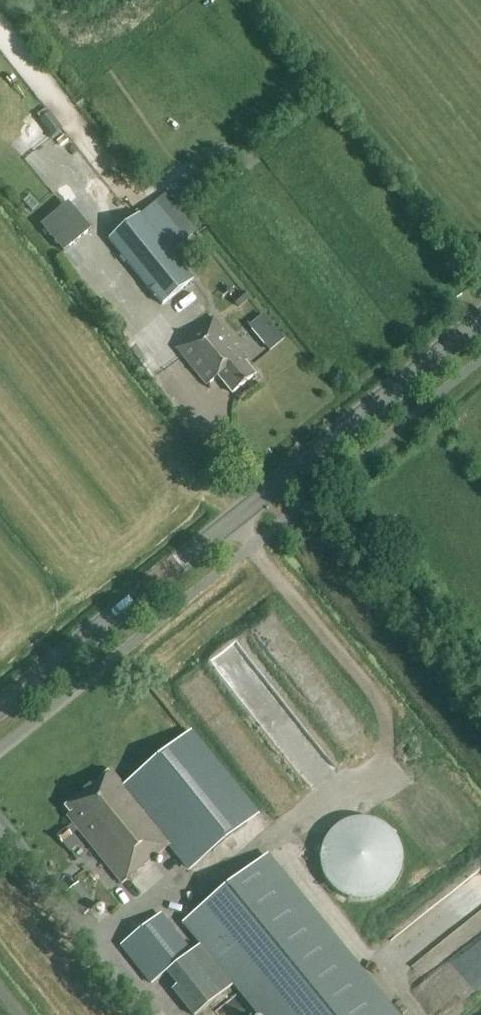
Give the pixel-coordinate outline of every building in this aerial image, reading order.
[(47,112),(38,119),(52,136),(61,129),(47,112)] [(72,251),(98,227),(74,200),(47,224),(72,251)] [(162,305),(193,280),(171,253),(186,240),(154,202),(108,240),(162,305)] [(194,237),(186,243),(201,263),(209,257),(194,237)] [(243,291),(234,299),(240,307),(250,298),(243,291)] [(264,315),(250,327),(271,352),(285,341),(264,315)] [(232,394),(255,376),(241,359),(244,356),(213,317),(175,348),(206,386),(218,377),(232,394)] [(192,737),(127,791),(170,844),(193,872),(259,819),(192,737)] [(127,791),(111,771),(65,809),(69,814),(66,817),(72,825),(57,836),(62,843),(78,832),(121,884),(170,844),(127,791)] [(319,854),(319,863),(320,871),(323,879),(328,886),(333,892),(340,896),(348,900),(356,901),(365,901),(373,900),(380,896),(387,891),(393,885),(397,878),(400,870),(401,862),(401,854),(399,846),(395,838),(390,832),(384,826),(376,822),(368,820),(360,819),(352,820),(344,823),(336,827),(330,832),(325,839),(321,846),(319,854)] [(263,856),(184,921),(261,1014),(393,1014),(263,856)] [(96,907),(77,884),(65,894),(83,917),(96,907)] [(121,946),(152,984),(190,954),(159,916),(121,946)] [(232,987),(200,946),(187,957),(162,977),(192,1014),(197,1014),(232,987)]
